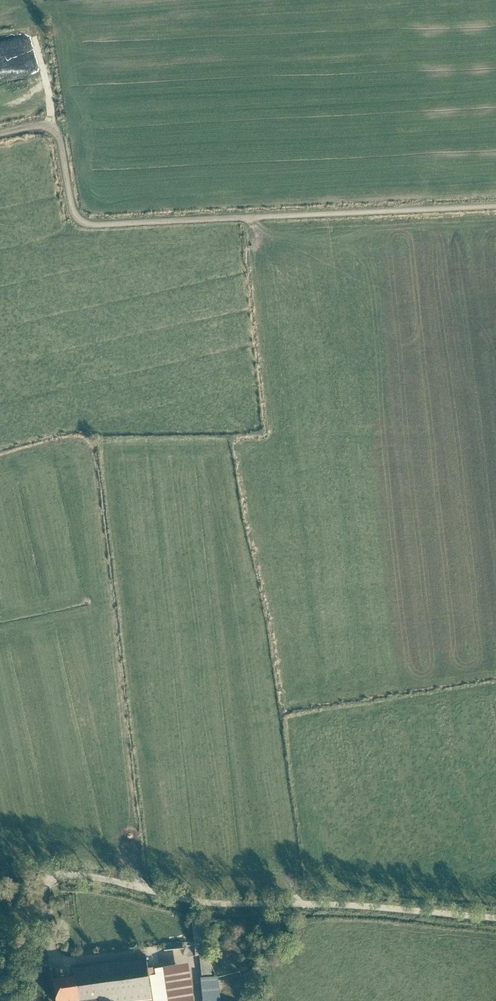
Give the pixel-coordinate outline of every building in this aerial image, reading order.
[(202,1000),(221,1000),(219,980),(213,980),(207,923),(193,924),(202,1000)] [(165,950),(183,949),(183,942),(164,943),(165,950)] [(73,967),(75,980),(54,983),(57,1000),(151,1000),(144,956),(73,967)]
